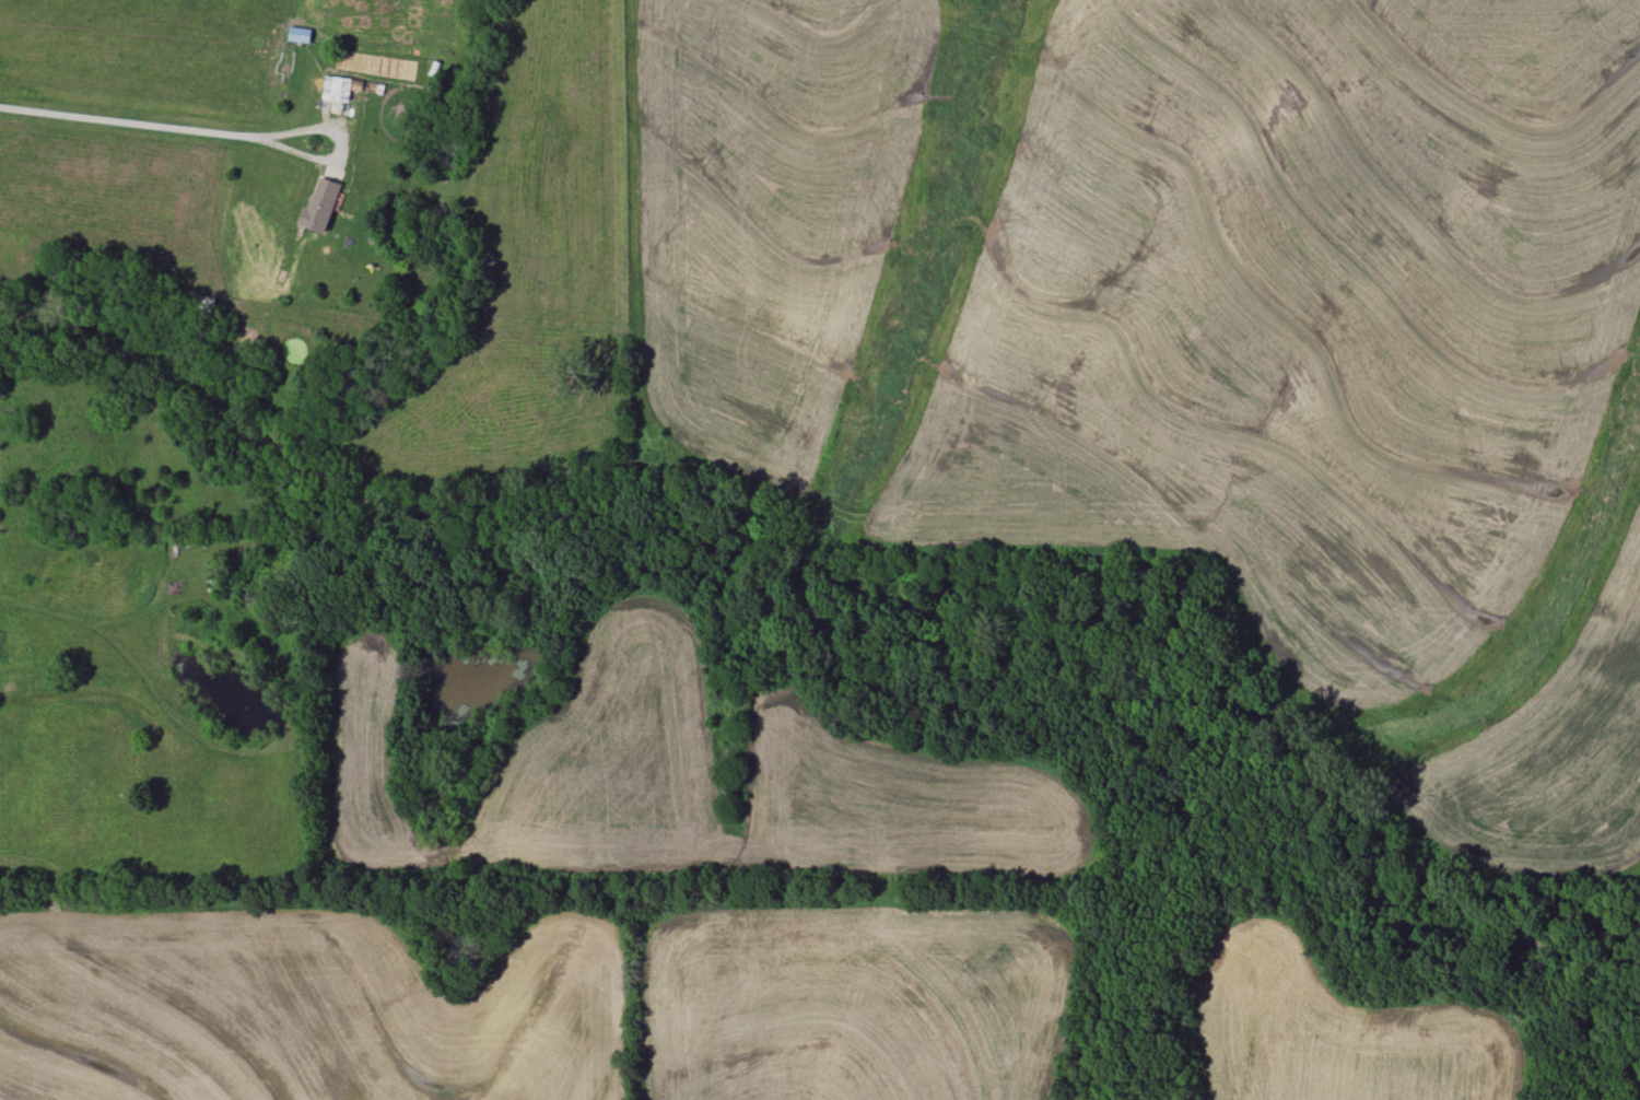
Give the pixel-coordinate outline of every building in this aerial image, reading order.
[(310,42),(310,28),(289,27),(288,41),(310,42)] [(350,77),(323,76),(323,100),(349,100),(350,77)] [(326,234),(340,182),(315,175),(301,227),(326,234)]
